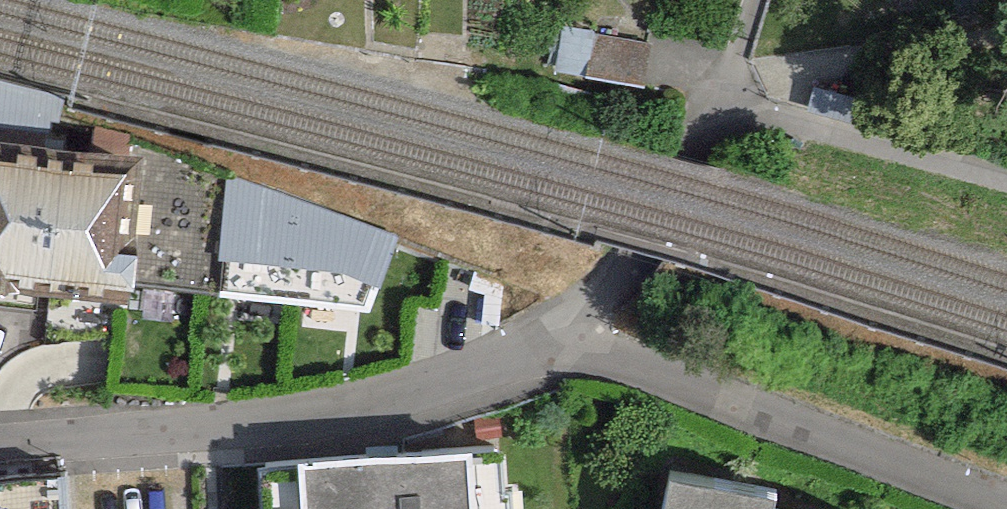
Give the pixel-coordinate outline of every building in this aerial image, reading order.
[(0,152),(0,273),(139,277),(141,160),(0,152)] [(232,174),(141,160),(139,277),(221,279),(232,174)] [(402,229),(232,174),(221,279),(381,301),(402,229)] [(260,456),(262,508),(513,508),(510,446),(260,456)] [(775,503),(780,478),(674,458),(665,508),(809,508),(775,503)] [(0,469),(0,508),(70,508),(68,466),(0,469)]
